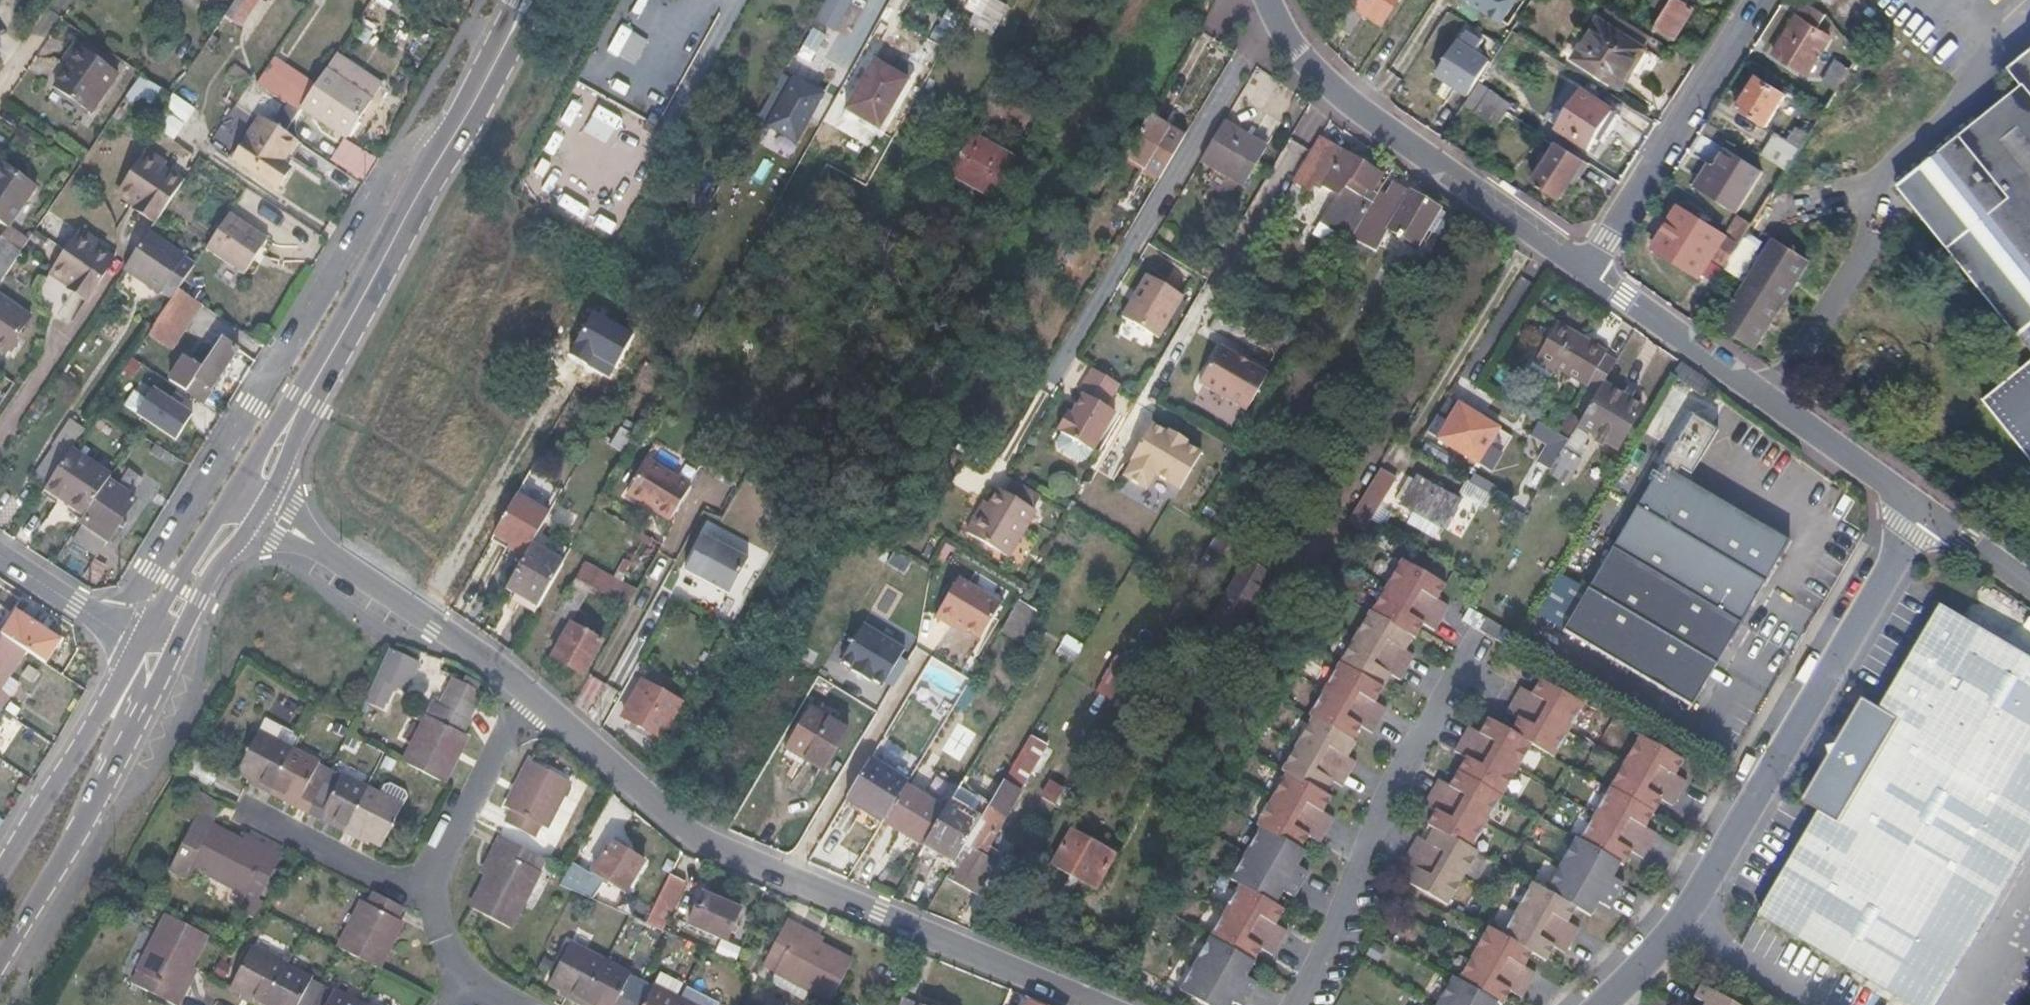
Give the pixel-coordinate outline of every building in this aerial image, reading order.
[(220,23),(244,39),(261,12),(254,8),(259,0),(235,0),(220,23)] [(972,2),(969,0),(960,0),(955,8),(973,18),(981,3),(975,0),(973,0),(972,2)] [(1339,32),(1351,41),(1365,20),(1383,31),(1401,0),(1359,0),(1339,32)] [(1503,26),(1521,0),(1464,0),(1503,26)] [(1668,1),(1652,26),(1674,40),(1693,9),(1679,0),(1666,0),(1668,1)] [(981,3),(973,18),(997,32),(1005,18),(981,3)] [(1819,34),(1829,17),(1807,4),(1775,55),(1809,78),(1832,42),(1819,34)] [(1647,52),(1601,22),(1576,61),(1623,91),(1647,52)] [(69,68),(82,50),(76,46),(64,64),(69,68)] [(1439,82),(1470,102),(1480,85),(1492,66),(1462,47),(1439,82)] [(74,71),(59,94),(77,107),(106,67),(82,50),(69,68),(74,71)] [(316,91),(271,61),(253,87),(288,110),(299,117),(306,106),(316,91)] [(2013,74),(2028,91),(1904,191),(2029,347),(2029,61),(2013,74)] [(879,134),(907,84),(874,65),(845,114),(879,134)] [(119,76),(106,67),(77,107),(90,116),(119,76)] [(1824,89),(1838,97),(1852,76),(1837,67),(1824,89)] [(375,100),(330,69),(316,91),(306,106),(351,137),(375,100)] [(172,94),(143,75),(126,102),(154,121),(172,94)] [(764,131),(799,148),(825,94),(790,77),(764,131)] [(1797,107),(1759,82),(1738,113),(1777,138),(1797,107)] [(1514,107),(1480,85),(1470,102),(1465,109),(1498,132),(1508,117),(1514,107)] [(173,92),(172,94),(154,121),(152,124),(175,139),(196,108),(173,92)] [(1615,116),(1581,95),(1556,134),(1590,156),(1615,116)] [(288,110),(271,133),(283,141),(299,117),(288,110)] [(1180,142),(1145,120),(1123,158),(1158,180),(1180,142)] [(1262,154),(1218,125),(1196,162),(1241,190),(1262,154)] [(284,172),(297,151),(283,141),(271,133),(262,127),(234,169),(274,194),(288,175),(284,172)] [(1305,201),(1313,187),(1336,152),(1316,140),(1287,189),(1305,201)] [(1771,162),(1789,172),(1800,156),(1782,144),(1771,162)] [(1010,169),(969,146),(950,181),(991,204),(1010,169)] [(360,189),(372,166),(341,148),(328,169),(360,189)] [(1562,205),(1586,167),(1560,150),(1553,160),(1547,156),(1529,184),(1562,205)] [(1319,191),(1342,156),(1336,152),(1313,187),(1319,191)] [(124,193),(162,222),(187,186),(167,172),(170,168),(150,154),(124,193)] [(1337,203),(1326,224),(1351,240),(1375,199),(1368,195),(1379,178),(1342,156),(1319,191),(1337,203)] [(1749,182),(1772,198),(1786,177),(1763,161),(1749,182)] [(0,172),(0,218),(26,181),(5,165),(0,172)] [(26,181),(0,218),(0,226),(7,231),(8,232),(10,228),(38,190),(26,181)] [(1712,262),(1726,271),(1772,198),(1749,182),(1729,214),(1737,218),(1726,236),(1679,206),(1653,247),(1702,279),(1712,262)] [(1382,203),(1375,199),(1351,240),(1358,244),(1355,249),(1367,256),(1379,236),(1412,255),(1435,213),(1391,188),(1382,203)] [(271,240),(233,214),(209,250),(247,276),(271,240)] [(7,231),(1,239),(22,254),(30,242),(10,228),(8,232),(7,231)] [(82,229),(65,253),(53,270),(91,297),(117,261),(100,248),(103,244),(82,229)] [(167,290),(178,297),(182,290),(198,266),(189,258),(190,257),(154,233),(129,270),(164,295),(167,290)] [(1,284),(22,254),(1,239),(0,241),(0,284),(1,284)] [(1814,267),(1778,244),(1724,329),(1760,354),(1814,267)] [(1154,339),(1180,298),(1142,274),(1117,316),(1154,339)] [(206,306),(182,290),(178,297),(156,329),(178,345),(206,306)] [(24,315),(0,298),(0,349),(24,315)] [(24,315),(0,349),(0,353),(5,356),(30,319),(24,315)] [(1556,374),(1597,399),(1604,389),(1617,366),(1557,329),(1532,368),(1552,380),(1556,374)] [(204,405),(241,351),(226,340),(204,372),(184,359),(169,381),(188,394),(204,405)] [(1197,389),(1245,416),(1266,380),(1219,352),(1197,389)] [(146,366),(136,359),(128,372),(137,378),(146,366)] [(1103,408),(1117,386),(1090,370),(1076,395),(1081,398),(1070,416),(1066,413),(1054,433),(1058,435),(1054,442),(1056,453),(1076,465),(1086,462),(1112,413),(1103,408)] [(1989,404),(2029,456),(2029,371),(1989,404)] [(1604,389),(1597,399),(1581,426),(1618,449),(1640,412),(1604,389)] [(138,393),(128,407),(179,442),(192,423),(190,421),(194,415),(157,390),(150,401),(138,393)] [(1432,439),(1480,468),(1500,432),(1454,404),(1432,439)] [(1691,418),(1611,550),(1586,591),(1560,635),(1688,712),(1765,584),(1788,547),(1676,480),(1680,473),(1690,479),(1718,434),(1711,430),(1691,418)] [(49,490),(73,454),(89,429),(75,420),(58,445),(59,446),(36,481),(49,490)] [(605,432),(632,448),(638,437),(612,421),(605,432)] [(1131,467),(1133,468),(1124,484),(1146,497),(1155,482),(1180,496),(1201,461),(1185,451),(1187,449),(1169,438),(1167,441),(1151,432),(1131,467)] [(1572,441),(1569,446),(1553,471),(1571,482),(1589,452),(1572,441)] [(156,446),(150,455),(172,470),(178,460),(156,446)] [(111,480),(73,454),(49,490),(88,515),(111,480)] [(648,461),(638,480),(651,487),(661,468),(648,461)] [(694,488),(661,468),(651,487),(638,480),(627,498),(674,524),(694,488)] [(111,480),(88,515),(85,520),(86,522),(74,541),(99,557),(136,500),(131,496),(143,478),(132,470),(120,487),(111,480)] [(1383,470),(1355,515),(1369,523),(1395,478),(1383,470)] [(1571,482),(1553,471),(1547,482),(1565,493),(1571,482)] [(1417,485),(1411,482),(1398,504),(1443,531),(1459,506),(1419,481),(1417,485)] [(984,519),(976,514),(965,532),(1006,555),(1033,509),(998,488),(986,507),(990,509),(984,519)] [(526,554),(540,531),(548,516),(518,498),(496,537),(526,554)] [(540,531),(526,554),(507,589),(541,608),(574,550),(540,531)] [(686,570),(729,595),(749,561),(705,536),(686,570)] [(1232,545),(1218,537),(1215,541),(1229,546),(1232,545)] [(1229,546),(1215,541),(1202,564),(1222,576),(1238,549),(1232,545),(1229,546)] [(109,567),(96,559),(84,578),(98,586),(109,567)] [(1243,620),(1269,576),(1248,564),(1210,630),(1257,657),(1269,637),(1243,620)] [(1404,565),(1372,617),(1413,642),(1424,626),(1433,632),(1448,610),(1438,602),(1445,590),(1404,565)] [(950,623),(976,638),(996,604),(953,579),(932,617),(948,626),(950,623)] [(581,629),(599,597),(588,589),(552,654),(582,672),(600,641),(581,629)] [(1773,911),(1927,1004),(1944,1004),(2029,864),(2029,649),(1957,604),(1895,706),(1878,696),(1816,798),(1834,810),(1773,911)] [(1462,622),(1507,648),(1514,637),(1469,609),(1462,622)] [(1183,615),(1175,611),(1164,630),(1171,634),(1183,615)] [(3,635),(23,648),(46,664),(60,640),(17,612),(3,635)] [(1372,617),(1369,616),(1338,668),(1381,694),(1390,680),(1400,686),(1415,662),(1404,654),(1413,642),(1372,617)] [(858,626),(831,681),(881,705),(907,649),(858,626)] [(23,648),(3,635),(0,634),(0,684),(23,648)] [(1142,656),(1128,647),(1127,649),(1120,645),(1099,679),(1121,692),(1142,656)] [(395,689),(406,694),(419,664),(388,650),(366,698),(387,708),(395,689)] [(1338,668),(1307,720),(1310,722),(1351,746),(1358,733),(1371,740),(1387,713),(1375,706),(1381,694),(1338,668)] [(1513,720),(1505,734),(1526,747),(1549,760),(1580,709),(1536,682),(1529,694),(1520,688),(1504,714),(1513,720)] [(623,717),(661,739),(681,704),(643,683),(623,717)] [(463,740),(482,697),(455,684),(435,727),(429,724),(407,769),(446,789),(468,742),(463,740)] [(9,694),(0,688),(0,708),(9,694)] [(847,732),(813,711),(790,749),(826,770),(847,732)] [(1526,747),(1505,734),(1484,721),(1475,735),(1464,728),(1450,752),(1461,758),(1452,772),(1496,798),(1526,747)] [(1356,749),(1351,746),(1310,722),(1277,776),(1289,783),(1324,804),(1332,788),(1344,795),(1360,768),(1349,762),(1356,749)] [(294,758),(302,743),(269,726),(241,779),(263,791),(261,794),(275,802),(276,798),(301,810),(299,813),(323,825),(325,821),(349,834),(347,837),(360,844),(362,841),(383,852),(402,814),(344,783),(336,796),(314,784),(320,771),(294,758)] [(1057,741),(1037,729),(1014,767),(1034,779),(1042,766),(1046,769),(1054,757),(1049,754),(1057,741)] [(1679,767),(1636,742),(1605,793),(1649,818),(1657,805),(1667,811),(1684,784),(1673,777),(1679,767)] [(846,800),(885,823),(901,794),(907,784),(870,761),(846,800)] [(512,817),(506,827),(535,843),(541,832),(546,835),(569,788),(530,769),(507,815),(512,817)] [(1420,824),(1426,827),(1465,851),(1496,798),(1452,772),(1445,784),(1434,778),(1419,802),(1429,809),(1420,824)] [(1051,806),(1062,785),(1049,778),(1037,799),(1051,806)] [(1331,808),(1324,804),(1289,783),(1258,835),(1263,838),(1300,860),(1307,847),(1319,854),(1335,827),(1323,820),(1331,808)] [(1574,842),(1612,865),(1618,868),(1625,856),(1637,864),(1653,838),(1641,829),(1649,818),(1605,793),(1574,842)] [(941,818),(901,794),(885,823),(924,846),(941,818)] [(994,800),(980,823),(963,851),(967,854),(952,878),(979,894),(1007,848),(998,843),(1015,813),(994,800)] [(924,846),(955,865),(963,851),(980,823),(949,805),(941,818),(924,846)] [(263,907),(285,862),(273,855),(270,861),(215,833),(218,828),(200,819),(173,874),(190,882),(196,872),(263,907)] [(1470,854),(1465,851),(1426,827),(1418,840),(1408,835),(1392,861),(1402,867),(1394,880),(1439,906),(1470,854)] [(1053,866),(1094,889),(1113,855),(1073,831),(1053,866)] [(1305,864),(1300,860),(1263,838),(1232,891),(1240,895),(1273,916),(1282,901),(1295,909),(1311,883),(1298,875),(1305,864)] [(640,856),(611,840),(592,872),(625,891),(638,867),(635,866),(640,856)] [(1604,879),(1612,865),(1574,842),(1571,841),(1537,894),(1566,911),(1579,919),(1588,904),(1600,910),(1615,886),(1604,879)] [(547,867),(501,843),(495,856),(501,859),(474,914),(512,933),(547,867)] [(563,866),(554,882),(592,898),(599,883),(563,866)] [(686,882),(668,874),(654,897),(674,906),(686,882)] [(1559,922),(1566,911),(1537,894),(1523,885),(1491,937),(1521,955),(1534,962),(1541,950),(1551,956),(1569,929),(1559,922)] [(742,911),(702,894),(689,926),(726,944),(742,911)] [(1208,946),(1211,948),(1252,973),(1259,960),(1272,967),(1286,941),(1275,935),(1283,921),(1273,916),(1240,895),(1208,946)] [(400,927),(406,915),(377,900),(371,912),(365,909),(343,955),(382,976),(405,929),(400,927)] [(210,942),(171,922),(137,990),(164,1004),(185,1004),(187,1001),(181,998),(210,942)] [(801,931),(789,925),(766,969),(780,976),(773,988),(806,1004),(808,1004),(813,994),(835,1004),(852,966),(797,938),(801,931)] [(1521,955),(1491,937),(1477,928),(1447,980),(1484,1001),(1491,1004),(1499,990),(1512,997),(1525,974),(1514,968),(1521,955)] [(1252,973),(1211,948),(1179,1000),(1187,1004),(1251,1004),(1258,995),(1245,988),(1253,974),(1252,973)] [(572,951),(552,989),(574,1001),(573,1004),(678,1004),(572,951)] [(339,998),(337,1002),(314,990),(316,987),(256,956),(236,995),(256,1004),(352,1004),(339,998)] [(1484,1001),(1447,980),(1441,976),(1423,1004),(1482,1004),(1484,1001)] [(1714,1004),(1748,1004),(1712,985),(1704,996),(1715,1002),(1714,1004)]
